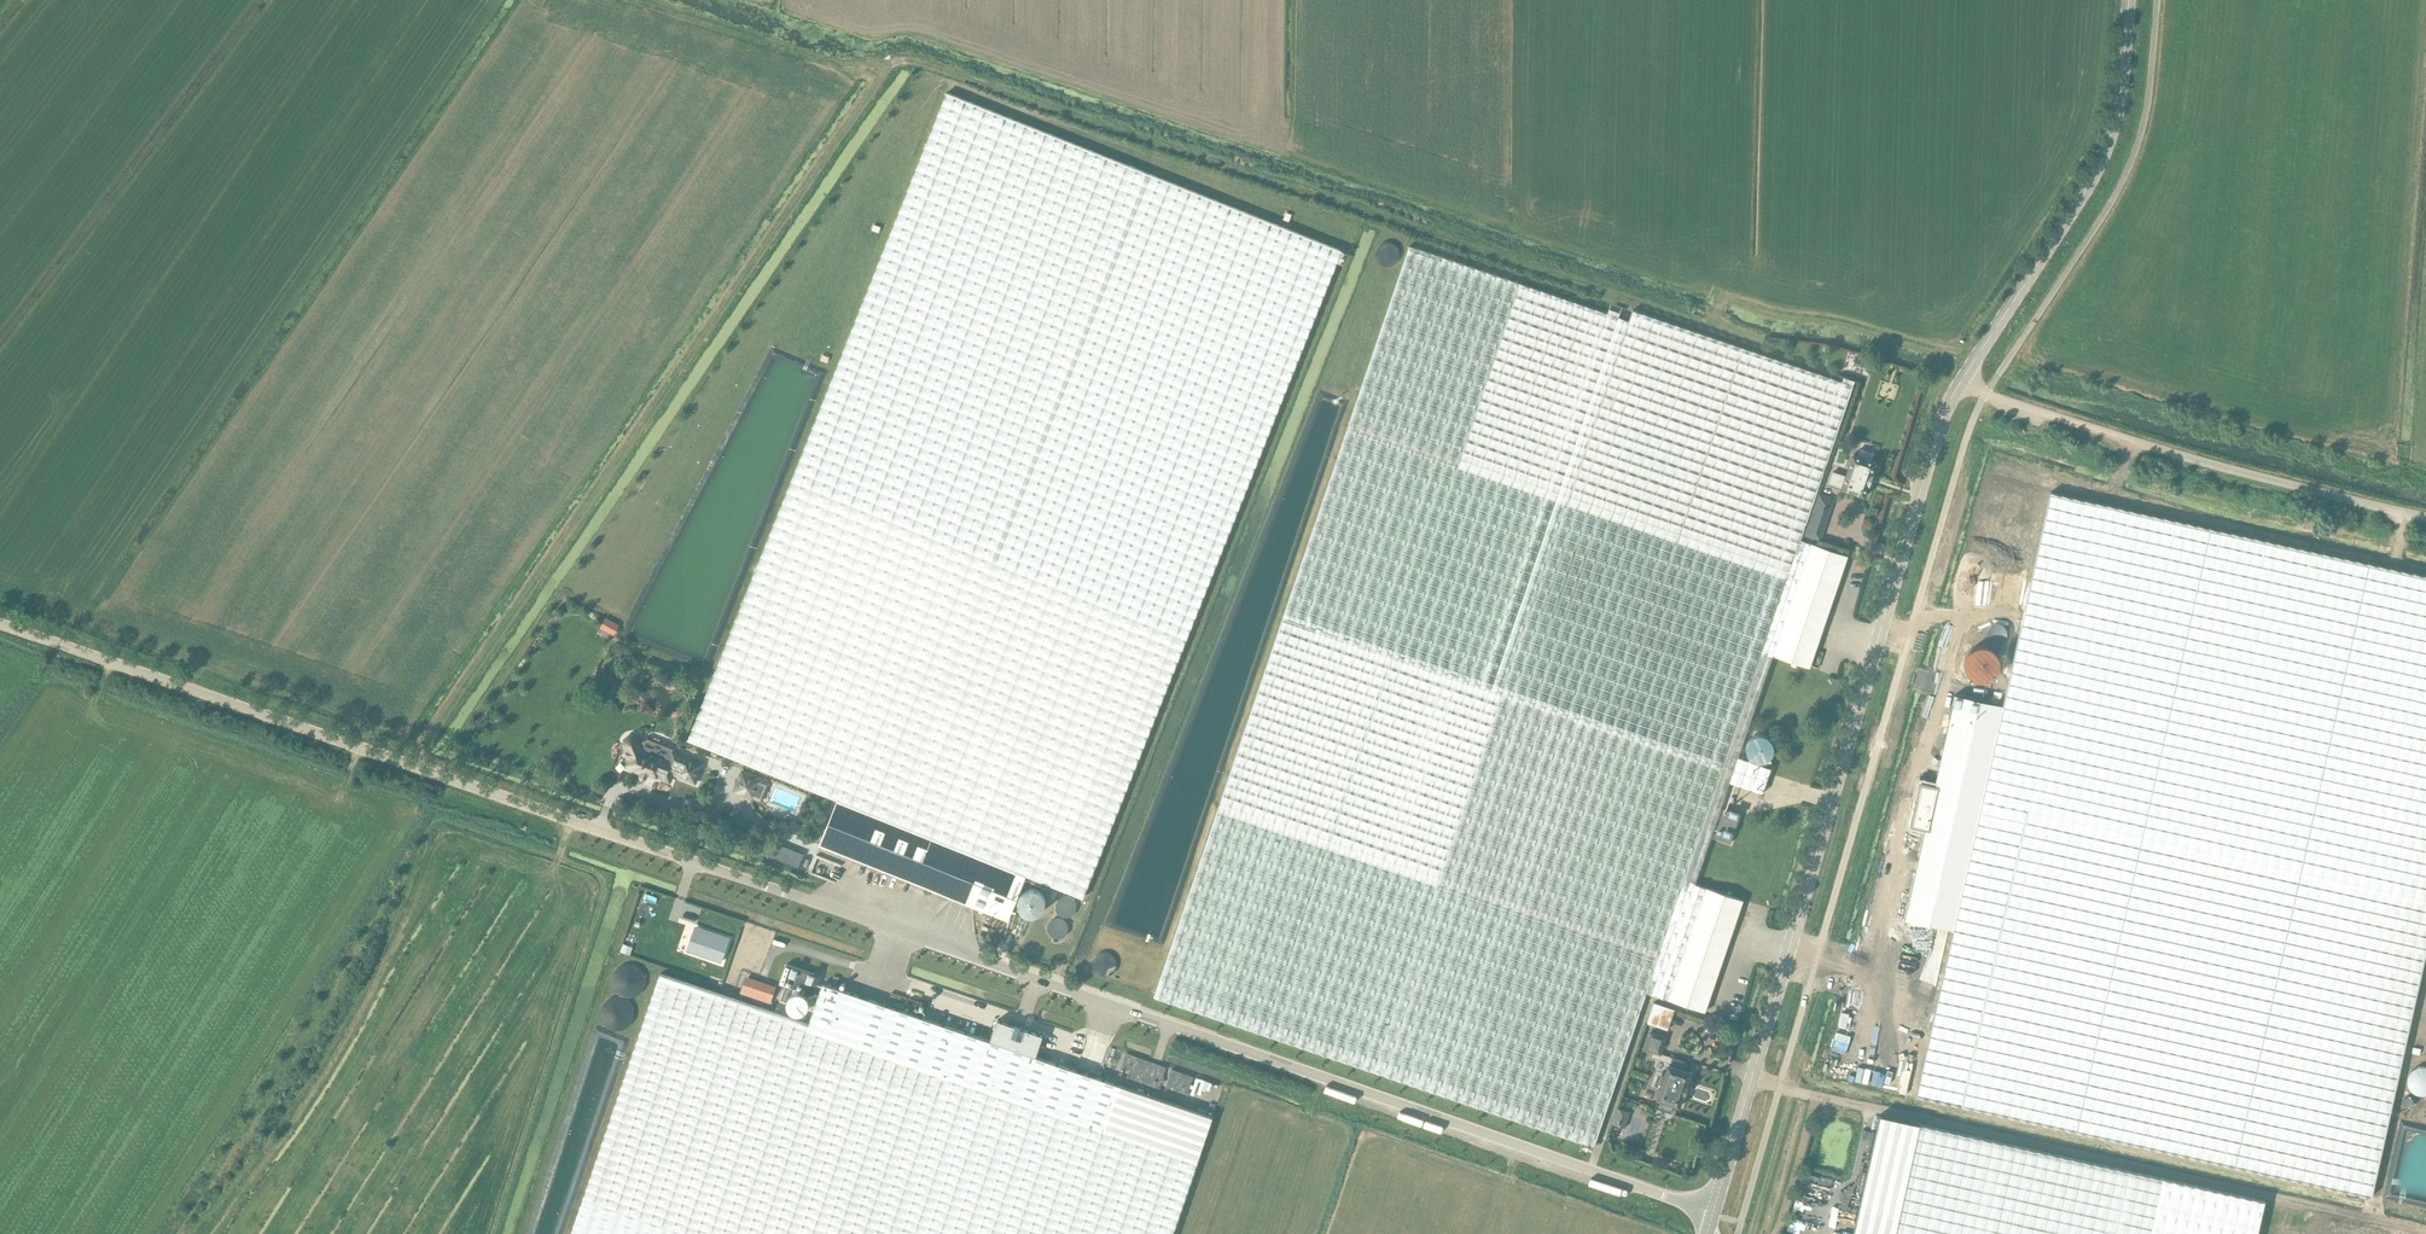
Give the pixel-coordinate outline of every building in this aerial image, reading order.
[(855,326),(689,741),(839,801),(821,846),(974,907),(1010,921),(1018,901),(1021,894),(1028,876),(1085,899),(1094,876),(1183,652),(1314,326),(1344,250),(948,92),(855,326)] [(1381,242),(1379,263),(1398,265),(1400,244),(1381,242)] [(1154,994),(1595,1145),(1648,991),(1706,1011),(1745,898),(1743,898),(1747,885),(1736,882),(1732,894),(1697,882),(1732,780),(1765,791),(1773,767),(1740,756),(1775,654),(1812,666),(1850,554),(1812,541),(1815,534),(1805,531),(1855,383),(1634,308),(1631,318),(1411,243),(1154,994)] [(1871,461),(1873,454),(1860,450),(1858,456),(1854,455),(1853,455),(1852,456),(1853,456),(1849,467),(1845,477),(1833,472),(1829,484),(1842,488),(1841,489),(1842,490),(1842,489),(1863,496),(1863,497),(1864,497),(1865,496),(1868,484),(1869,485),(1872,475),(1875,464),(1876,464),(1876,462),(1875,462),(1871,461)] [(1890,913),(1940,924),(1908,1091),(2381,1184),(2425,955),(2425,575),(2024,484),(1985,697),(1935,686),(1917,778),(1902,774),(1899,792),(1898,791),(1896,801),(1897,801),(1894,818),(1909,821),(1890,913)] [(1810,515),(1827,521),(1832,507),(1815,501),(1810,515)] [(617,625),(604,618),(600,626),(613,633),(617,625)] [(635,736),(633,736),(632,736),(631,736),(629,737),(628,738),(627,739),(626,740),(625,741),(625,742),(625,743),(624,744),(625,746),(625,747),(630,758),(626,768),(641,774),(640,774),(640,775),(640,776),(641,776),(641,777),(642,778),(643,778),(644,778),(645,778),(646,778),(646,777),(647,777),(647,776),(649,770),(669,778),(671,772),(695,782),(702,764),(673,752),(670,760),(644,750),(640,741),(639,739),(638,738),(637,737),(635,736)] [(733,792),(754,800),(762,780),(762,778),(741,770),(732,791),(734,791),(733,792)] [(1730,843),(1741,813),(1725,808),(1714,838),(1730,843)] [(1048,917),(1055,894),(1030,886),(1023,909),(1048,917)] [(982,921),(992,925),(995,919),(984,915),(982,921)] [(1066,936),(1069,920),(1056,917),(1053,933),(1066,936)] [(695,929),(687,952),(721,964),(729,940),(695,929)] [(845,964),(853,967),(856,958),(848,955),(845,964)] [(612,977),(612,978),(612,979),(612,981),(612,982),(612,984),(612,985),(613,987),(613,988),(614,989),(615,991),(615,992),(616,993),(618,994),(619,995),(620,995),(621,996),(623,997),(624,997),(625,997),(627,998),(628,998),(631,997),(633,997),(634,997),(635,996),(637,996),(638,995),(639,994),(640,993),(641,992),(642,991),(643,989),(643,988),(644,987),(644,985),(645,984),(645,983),(645,981),(645,980),(645,978),(644,977),(644,975),(643,974),(643,973),(642,971),(641,970),(640,969),(639,968),(638,967),(637,967),(635,966),(634,965),(633,965),(631,965),(630,964),(628,964),(627,964),(625,965),(624,965),(623,965),(621,966),(620,967),(619,967),(618,968),(616,969),(616,970),(615,971),(614,973),(613,974),(613,975),(612,977)] [(814,974),(786,964),(779,983),(813,995),(818,980),(813,979),(814,974)] [(1199,1158),(1213,1117),(1121,1085),(1036,1056),(1043,1036),(1026,1030),(1027,1027),(1015,1023),(1015,1026),(997,1020),(990,1041),(823,983),(809,1024),(660,974),(571,1233),(1172,1233),(1199,1158)] [(774,1003),(780,986),(749,975),(743,991),(774,1003)] [(802,1014),(803,1013),(804,1013),(806,1011),(807,1009),(808,1008),(809,1006),(809,1005),(809,1004),(809,1003),(809,1002),(809,1001),(808,999),(808,998),(807,998),(807,997),(806,996),(805,995),(804,994),(803,994),(802,993),(800,993),(799,993),(798,993),(796,993),(795,993),(793,994),(791,995),(791,996),(790,996),(789,998),(788,999),(788,1000),(788,1001),(787,1002),(787,1003),(787,1004),(787,1005),(788,1006),(788,1008),(789,1009),(790,1010),(790,1011),(791,1012),(792,1013),(794,1014),(796,1014),(797,1014),(798,1014),(800,1014),(802,1014)] [(615,1030),(616,1030),(617,1030),(619,1030),(620,1030),(623,1029),(624,1029),(626,1028),(627,1027),(628,1026),(629,1025),(630,1024),(631,1023),(632,1021),(632,1020),(633,1019),(633,1017),(633,1016),(633,1014),(633,1013),(633,1012),(633,1010),(633,1009),(632,1007),(632,1006),(631,1005),(630,1004),(629,1002),(628,1001),(627,1000),(626,1000),(624,999),(623,998),(622,998),(620,997),(617,997),(616,997),(615,997),(613,997),(612,998),(610,998),(609,999),(608,1000),(607,1000),(605,1001),(604,1002),(603,1004),(603,1005),(602,1006),(601,1007),(601,1009),(600,1010),(600,1011),(600,1013),(600,1014),(600,1016),(600,1017),(601,1019),(601,1020),(602,1021),(603,1023),(603,1024),(604,1025),(605,1026),(607,1027),(608,1028),(609,1029),(612,1030),(613,1030),(615,1030)] [(1674,1009),(1654,1002),(1647,1023),(1667,1030),(1674,1009)] [(1660,1108),(1672,1112),(1675,1104),(1680,1106),(1685,1093),(1686,1093),(1689,1084),(1688,1084),(1692,1071),(1685,1068),(1688,1060),(1674,1056),(1661,1052),(1667,1035),(1652,1030),(1646,1047),(1654,1050),(1652,1055),(1672,1062),(1671,1064),(1669,1063),(1665,1075),(1662,1074),(1658,1085),(1661,1086),(1657,1098),(1663,1100),(1660,1108)] [(1617,1106),(1613,1122),(1624,1124),(1627,1109),(1617,1106)] [(1899,1222),(1909,1175),(1918,1127),(1881,1119),(1860,1213),(1856,1233),(1897,1233),(1899,1222)] [(2262,1204),(1918,1127),(1909,1175),(1899,1222),(1897,1233),(2256,1233),(2262,1204)]
